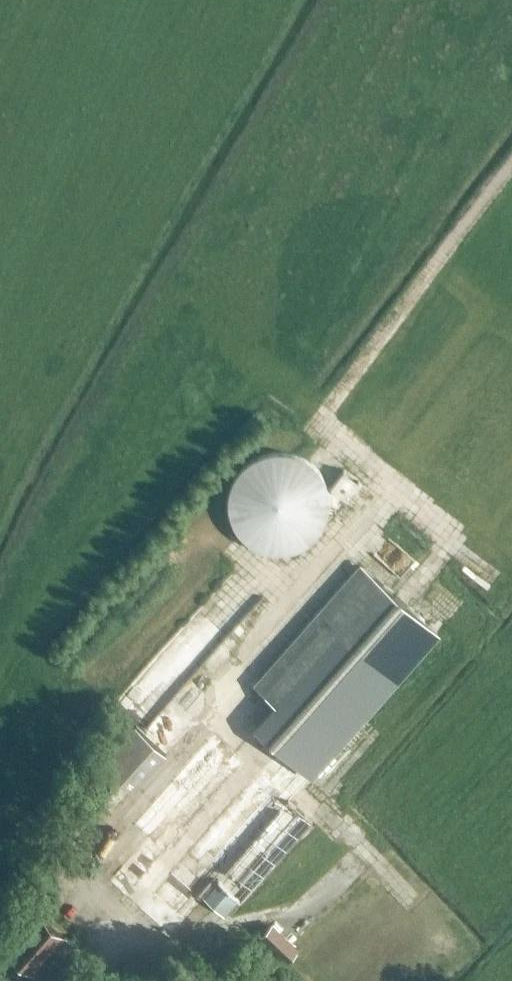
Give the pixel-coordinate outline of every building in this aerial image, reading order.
[(248,545),(262,551),(276,552),(289,550),(302,544),(313,535),(320,524),(325,511),(326,497),(322,483),(315,470),(305,460),(292,453),(278,450),(264,451),(250,456),(239,465),(229,477),(224,492),(224,507),(228,522),(236,535),(248,545)] [(342,467),(329,484),(345,496),(358,479),(342,467)] [(255,685),(274,703),(232,751),(213,734),(133,824),(145,834),(106,879),(169,934),(202,896),(222,914),(308,817),(268,782),(289,758),(308,775),(392,680),(435,631),(361,565),(255,685)] [(149,686),(152,729),(192,727),(189,684),(149,686)] [(110,768),(86,793),(110,815),(167,755),(137,727),(104,762),(110,768)] [(39,915),(12,946),(34,966),(61,935),(39,915)]
